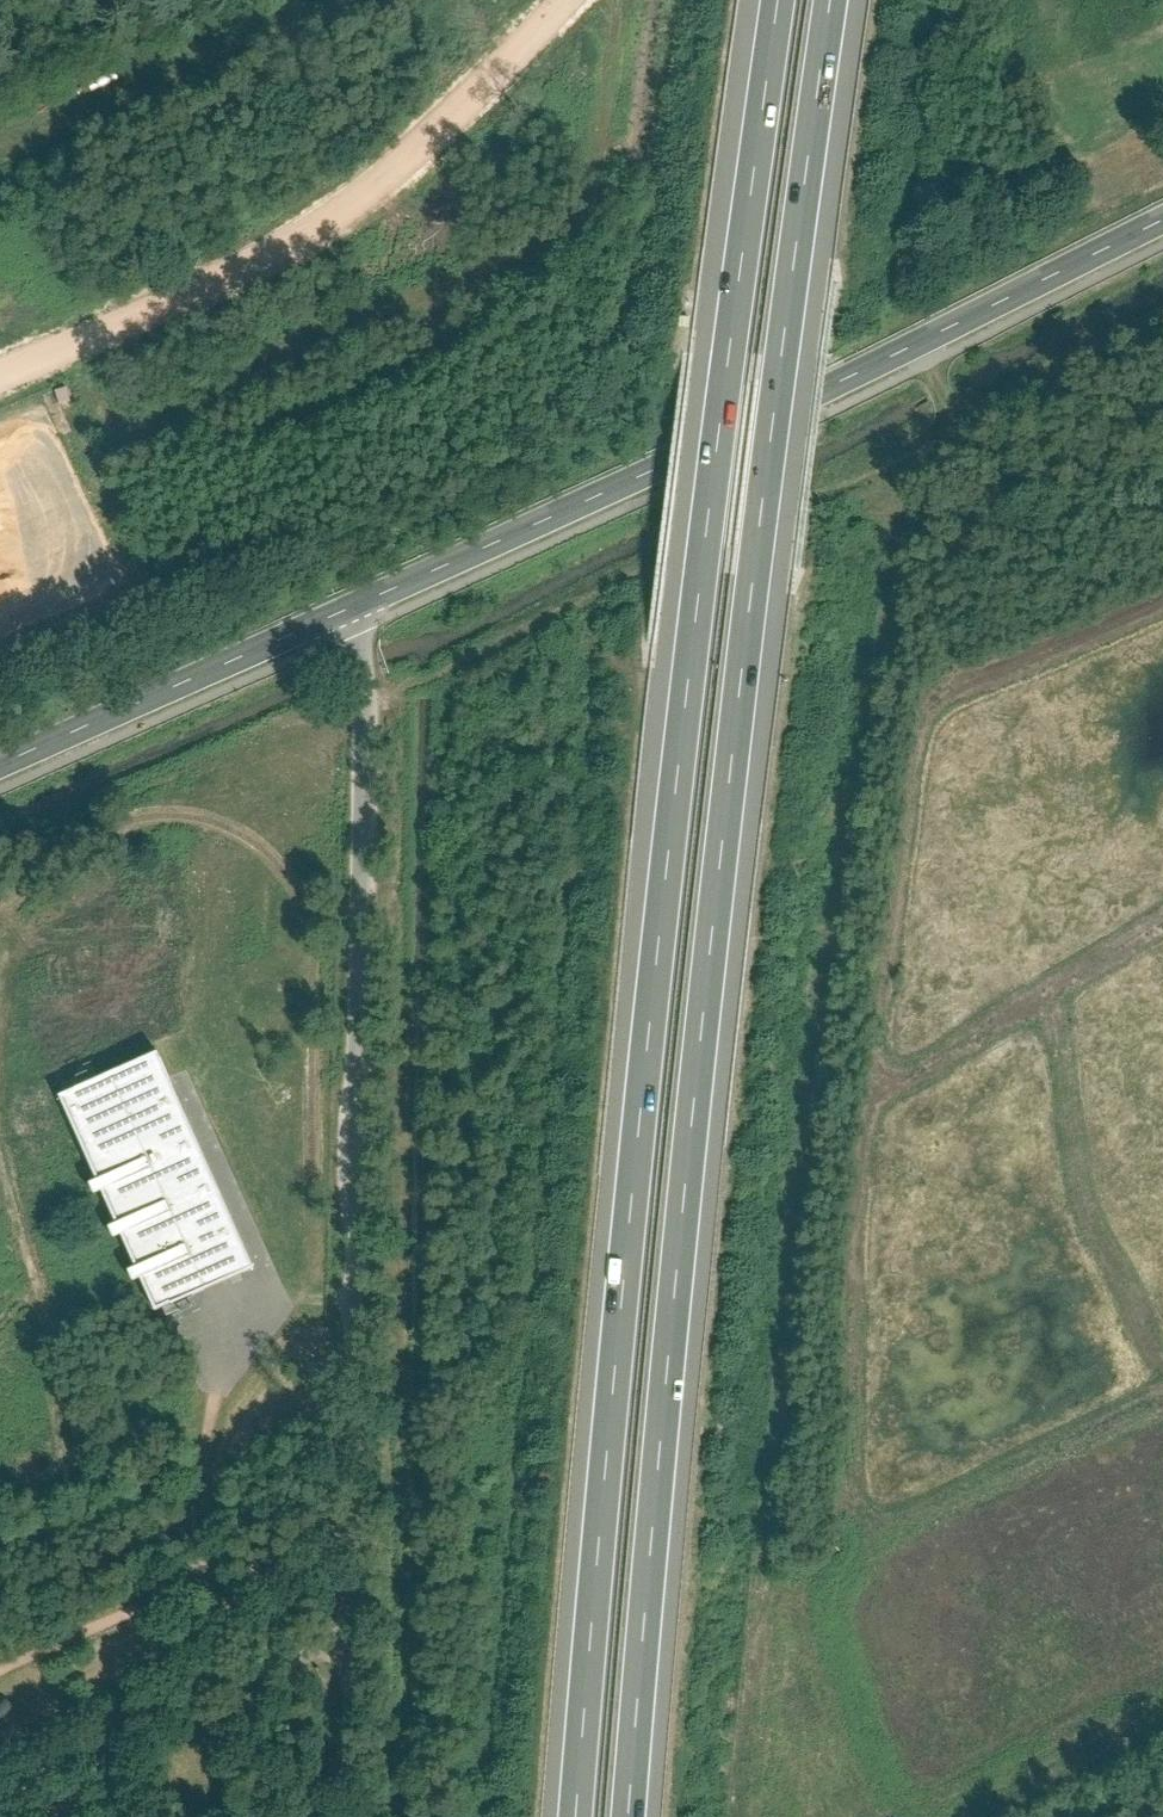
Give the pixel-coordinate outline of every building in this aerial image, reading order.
[(231,1276),(256,1265),(158,1048),(56,1094),(154,1311),(231,1276)]
